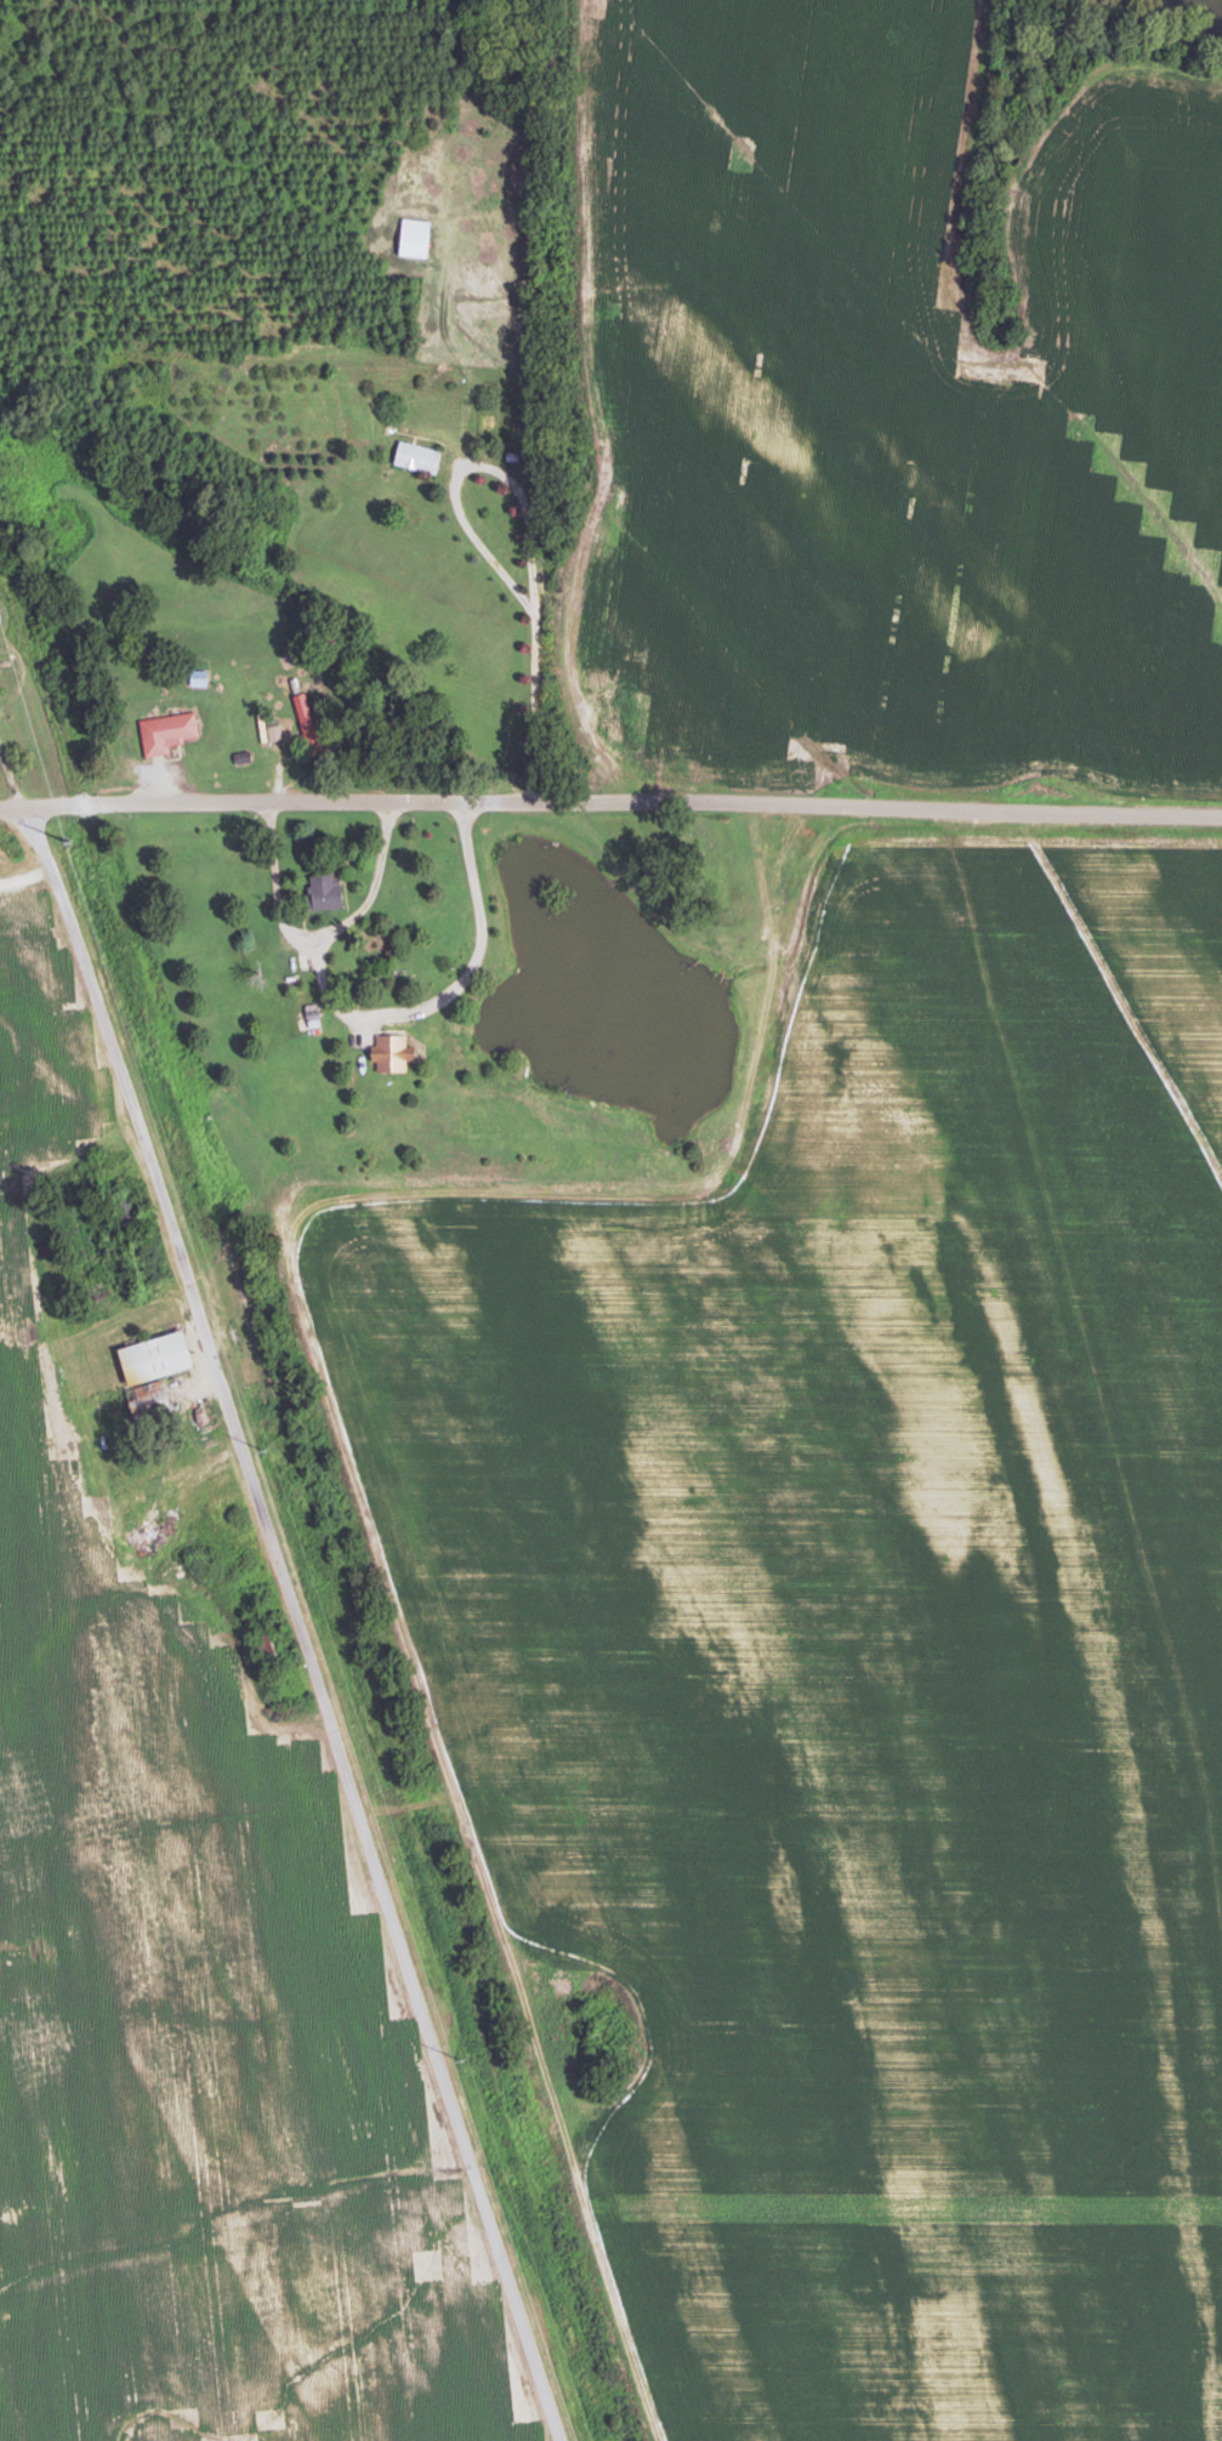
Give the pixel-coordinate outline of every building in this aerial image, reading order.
[(402,257),(430,258),(431,220),(402,219),(402,257)] [(443,448),(399,442),(395,468),(440,473),(443,448)] [(307,694),(296,697),(307,741),(319,738),(307,694)] [(171,754),(169,741),(200,737),(197,713),(141,720),(146,757),(171,754)] [(343,910),(343,875),(310,875),(310,910),(343,910)] [(301,971),(309,971),(309,956),(274,956),(274,992),(301,992),(301,971)] [(376,1073),(407,1072),(407,1061),(417,1060),(417,1046),(408,1047),(408,1035),(376,1036),(376,1073)] [(130,1385),(196,1369),(187,1331),(121,1347),(130,1385)]
